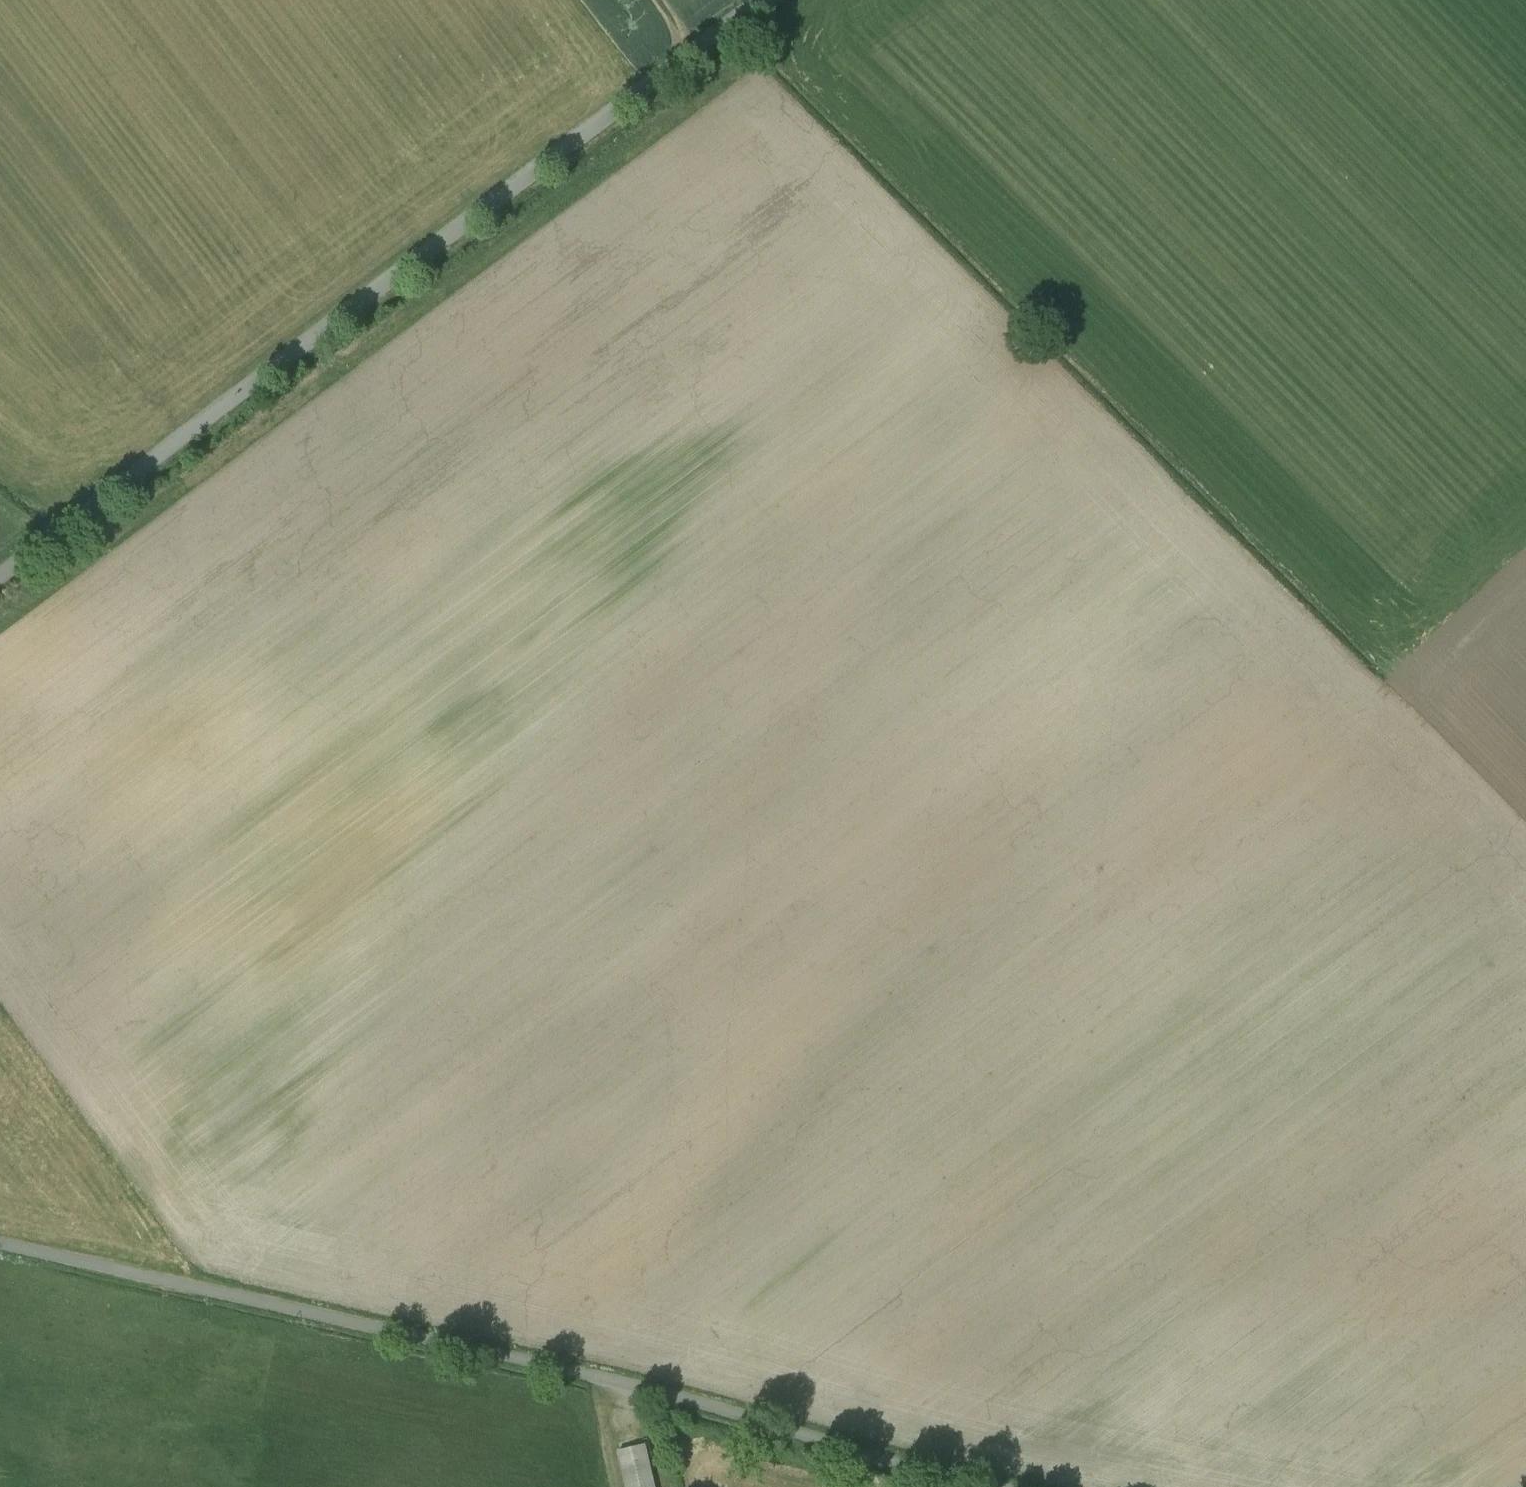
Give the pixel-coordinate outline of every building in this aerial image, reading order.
[(619,1451),(628,1486),(654,1486),(644,1445),(619,1451)]
